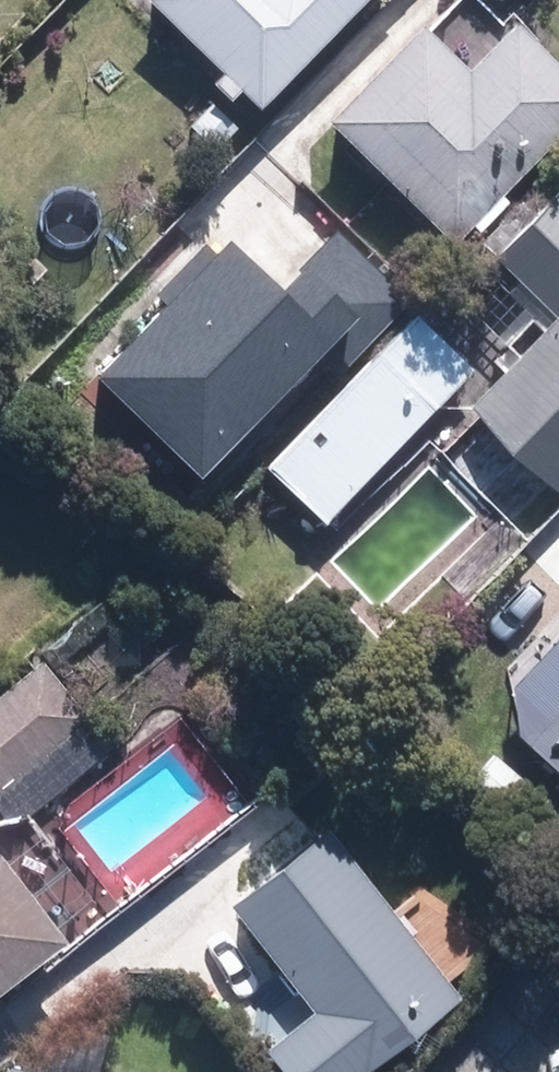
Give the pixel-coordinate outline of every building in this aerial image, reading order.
[(122,0),(203,85),(195,92),(227,125),(357,0),(122,0)] [(481,233),(511,201),(505,195),(558,139),(558,61),(513,14),(501,24),(480,0),(463,0),(332,123),(456,245),(474,226),(481,233)] [(558,486),(558,206),(543,191),(475,263),(541,326),(454,419),(543,503),(558,486)] [(403,303),(337,240),(284,294),(231,243),(219,256),(207,245),(160,294),(168,307),(99,378),(203,478),(306,371),(322,386),(403,303)] [(327,528),(477,373),(418,317),(268,472),(327,528)] [(32,667),(0,693),(0,787),(79,724),(32,667)] [(502,741),(558,794),(558,679),(502,741)] [(325,815),(228,892),(314,998),(263,1038),(291,1071),(354,1071),(462,985),(325,815)] [(44,949),(0,891),(0,983),(44,949)] [(9,1053),(3,1071),(74,1071),(9,1053)]
